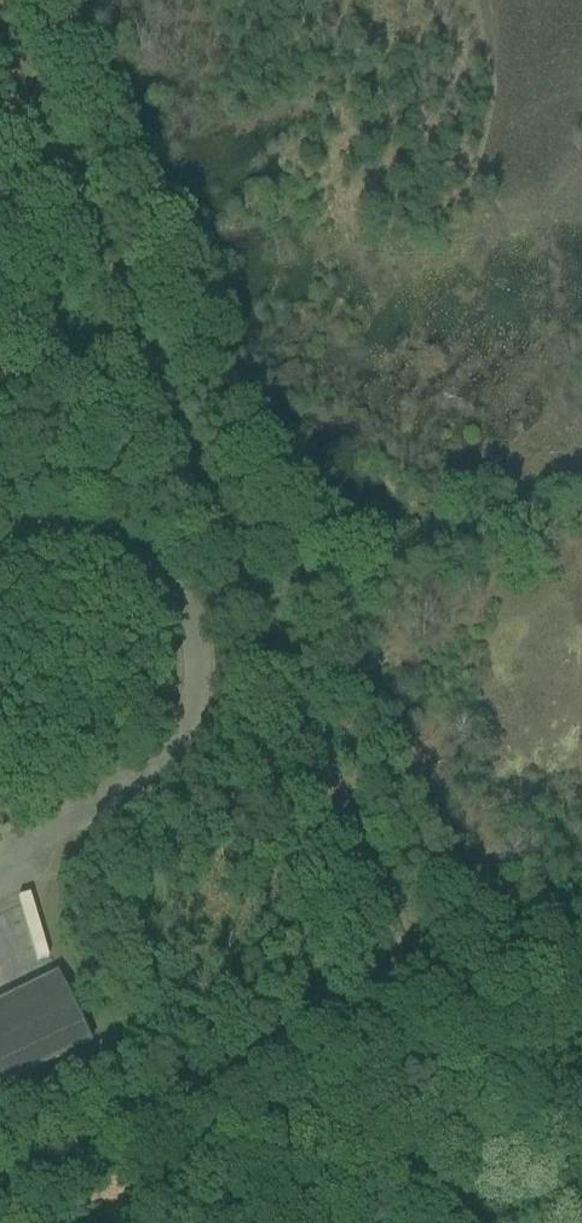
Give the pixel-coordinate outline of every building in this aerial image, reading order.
[(66,988),(60,975),(0,1005),(0,1091),(94,1046),(83,1022),(84,1022),(83,1021),(82,1021),(72,1000),(73,1000),(72,998),(71,999),(66,988)]
